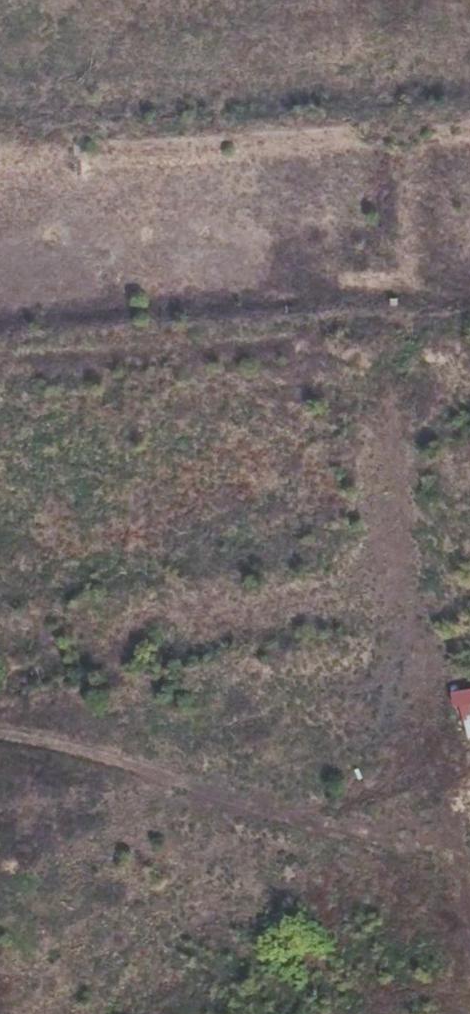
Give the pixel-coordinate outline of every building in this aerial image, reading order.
[(456,692),(466,740),(469,739),(469,689),(456,692)]
